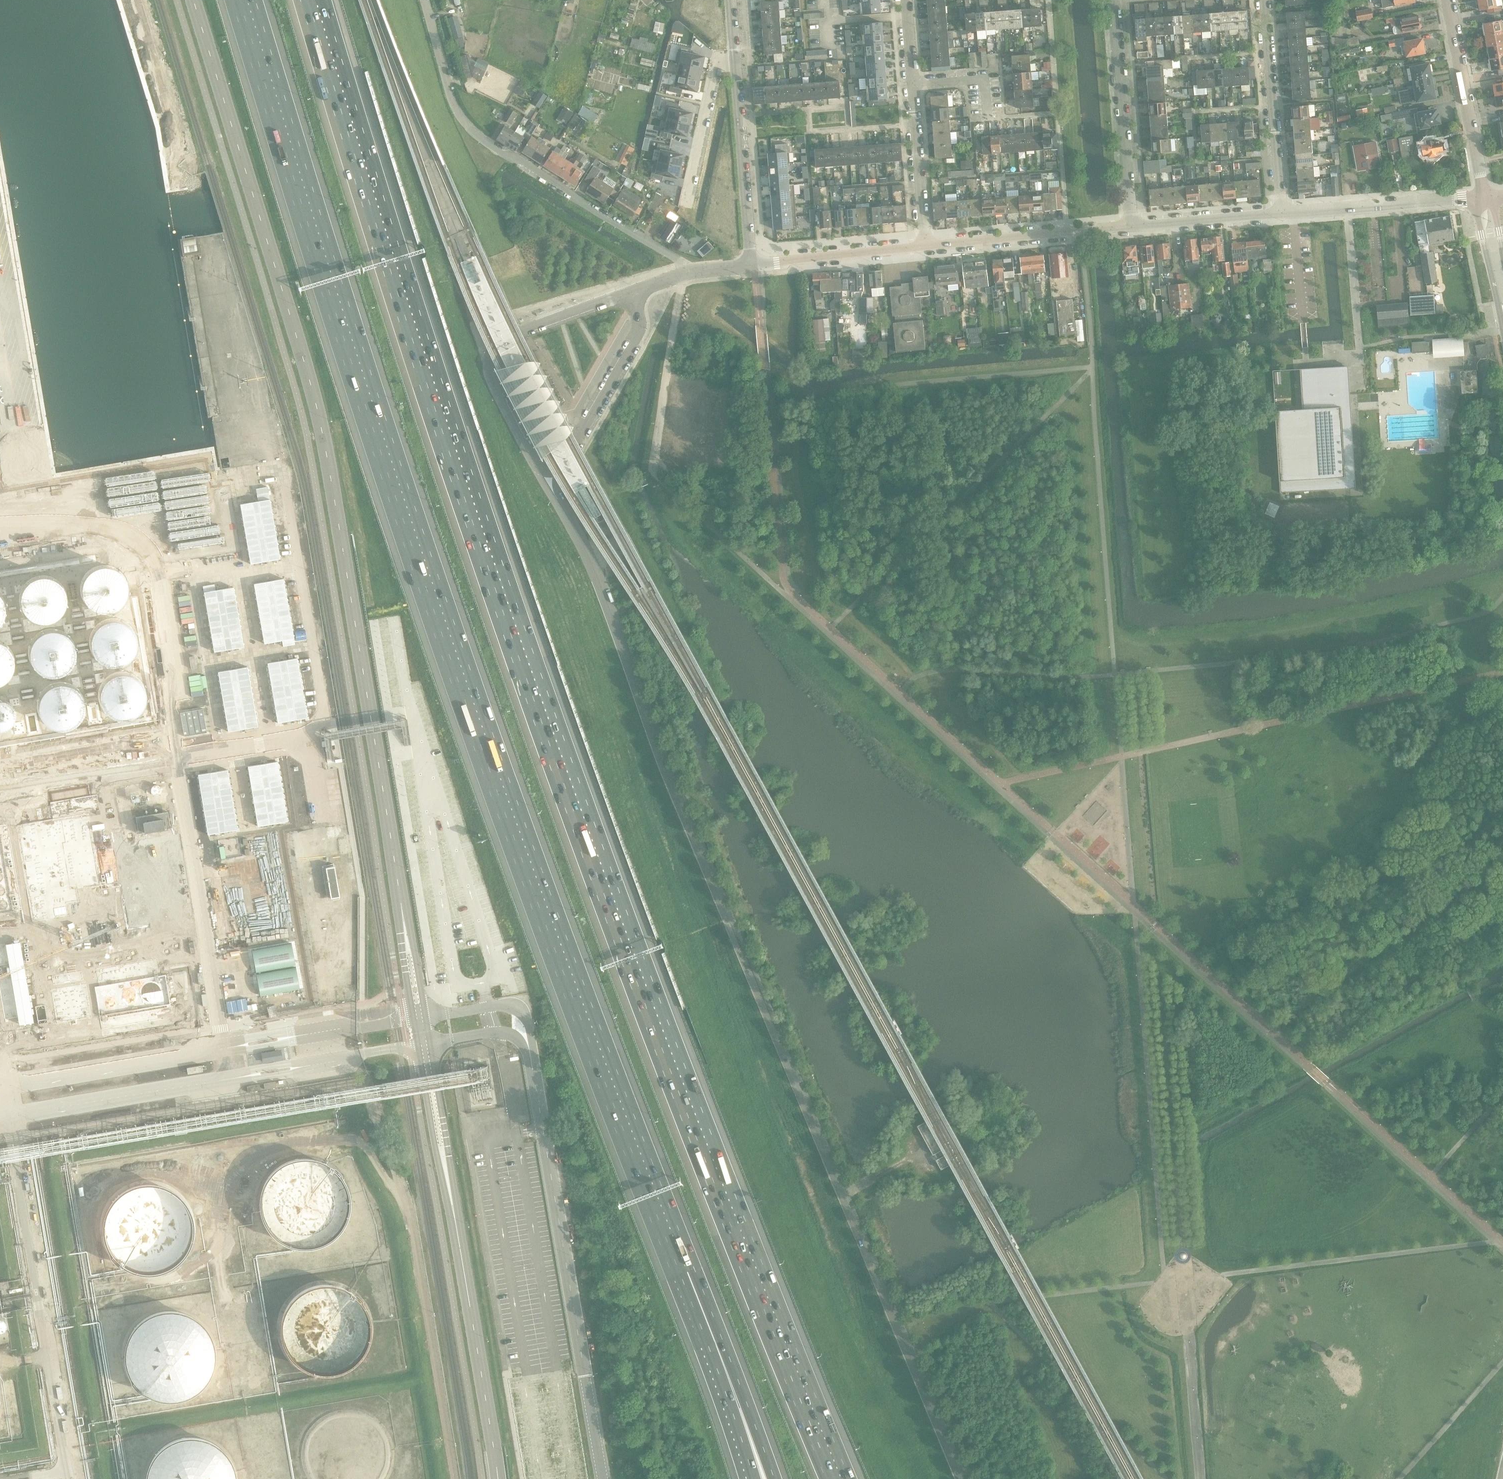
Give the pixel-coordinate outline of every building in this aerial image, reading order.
[(945,0),(927,0),(928,8),(946,7),(945,0)] [(1497,0),(1478,0),(1479,3),(1478,4),(1479,8),(1480,9),(1480,10),(1485,9),(1486,14),(1502,11),(1501,6),(1498,6),(1497,0)] [(779,1),(771,2),(761,2),(762,12),(780,10),(779,1)] [(880,2),(860,3),(861,14),(881,13),(880,2)] [(947,15),(946,7),(928,8),(929,16),(947,15)] [(1032,26),(1031,9),(1022,10),(1023,27),(1032,26)] [(1042,26),(1040,9),(1031,9),(1032,26),(1042,26)] [(1373,18),(1371,9),(1356,12),(1358,21),(1373,18)] [(780,19),(780,10),(762,12),(762,21),(780,19)] [(1023,27),(1022,10),(1012,11),(1014,28),(1023,27)] [(1014,28),(1012,11),(1003,12),(1004,28),(1014,28)] [(1248,28),(1247,11),(1237,12),(1238,29),(1248,28)] [(994,12),(985,13),(986,35),(996,34),(995,29),(994,12)] [(1004,28),(1003,12),(994,12),(995,29),(1004,28)] [(1238,29),(1237,12),(1228,13),(1229,30),(1238,29)] [(1305,20),(1304,12),(1286,13),(1287,22),(1305,20)] [(985,13),(975,14),(977,31),(977,36),(986,35),(985,13)] [(1220,30),(1219,13),(1209,14),(1211,31),(1220,30)] [(1229,30),(1228,13),(1219,13),(1220,30),(1229,30)] [(977,31),(975,14),(966,14),(967,31),(977,31)] [(1211,31),(1209,14),(1200,15),(1202,32),(1211,31)] [(449,17),(456,44),(465,41),(459,15),(449,17)] [(947,23),(947,15),(929,16),(929,25),(947,23)] [(1193,33),(1191,15),(1182,16),(1183,33),(1184,38),(1193,38),(1193,33)] [(1202,32),(1200,15),(1191,15),(1193,33),(1202,32)] [(1183,33),(1182,16),(1173,17),(1174,34),(1183,33)] [(1394,27),(1393,29),(1394,33),(1395,34),(1403,33),(1421,29),(1421,28),(1422,26),(1421,24),(1419,23),(1419,22),(1420,20),(1420,18),(1418,17),(1418,16),(1395,20),(1396,27),(1394,27)] [(1174,34),(1173,17),(1164,18),(1165,35),(1174,34)] [(1156,35),(1155,18),(1145,19),(1146,36),(1156,35)] [(1165,35),(1164,18),(1155,18),(1156,35),(1165,35)] [(781,28),(780,19),(762,21),(763,29),(781,28)] [(1146,36),(1145,19),(1136,20),(1137,37),(1146,36)] [(1306,29),(1305,20),(1287,22),(1288,31),(1306,29)] [(655,30),(663,32),(665,23),(657,21),(655,30)] [(1501,21),(1483,24),(1484,25),(1482,27),(1483,30),(1485,31),(1485,35),(1502,32),(1502,31),(1501,21)] [(882,22),(859,24),(860,35),(862,35),(883,33),(882,22)] [(948,32),(947,23),(929,25),(930,34),(948,32)] [(782,37),(781,28),(763,29),(764,38),(782,37)] [(1306,38),(1306,29),(1288,31),(1288,39),(1306,38)] [(949,41),(948,32),(930,34),(931,43),(949,41)] [(1485,35),(1486,41),(1485,42),(1486,46),(1487,47),(1502,44),(1502,32),(1485,35)] [(883,33),(862,35),(863,46),(884,44),(883,33)] [(1352,38),(1352,36),(1349,36),(1349,39),(1346,39),(1348,47),(1361,45),(1359,37),(1352,38)] [(631,46),(654,52),(657,42),(640,37),(640,39),(633,37),(631,46)] [(782,45),(782,37),(764,38),(764,47),(782,45)] [(1307,46),(1306,38),(1288,39),(1289,48),(1307,46)] [(1426,50),(1425,46),(1423,45),(1422,39),(1405,42),(1405,45),(1401,46),(1403,55),(1407,54),(1407,56),(1425,53),(1425,52),(1426,50)] [(949,41),(931,43),(931,51),(949,50),(955,49),(954,41),(949,41)] [(884,44),(863,46),(864,57),(866,56),(884,55),(884,44)] [(1487,47),(1488,48),(1486,50),(1487,53),(1489,54),(1490,59),(1502,56),(1502,44),(1487,47)] [(676,63),(680,64),(702,69),(705,57),(690,54),(692,48),(680,45),(676,63)] [(783,53),(782,45),(764,47),(765,55),(783,53)] [(1308,55),(1307,46),(1289,48),(1290,57),(1308,55)] [(1359,47),(1338,51),(1339,55),(1347,53),(1347,55),(1349,54),(1360,52),(1359,47)] [(950,58),(949,50),(931,51),(932,59),(950,58)] [(467,77),(474,75),(468,53),(461,55),(467,77)] [(1030,63),(1030,54),(1012,56),(1013,65),(1030,63)] [(884,55),(866,56),(867,67),(885,66),(884,55)] [(1308,63),(1308,55),(1290,57),(1290,65),(1308,63)] [(1490,59),(1491,64),(1489,65),(1490,69),(1492,70),(1492,71),(1498,69),(1499,76),(1502,75),(1502,56),(1490,59)] [(951,66),(950,58),(932,59),(933,67),(951,66)] [(1164,78),(1163,69),(1173,68),(1172,60),(1155,61),(1156,66),(1146,67),(1147,79),(1164,78)] [(477,63),(475,68),(486,73),(488,68),(477,63)] [(1031,72),(1030,63),(1013,65),(1013,73),(1031,72)] [(1309,72),(1308,63),(1290,65),(1291,73),(1309,72)] [(514,82),(516,77),(490,64),(486,73),(491,75),(490,77),(507,85),(510,80),(514,82)] [(680,64),(678,75),(700,80),(702,69),(680,64)] [(1436,98),(1429,64),(1410,67),(1414,88),(1401,91),(1404,104),(1436,98)] [(867,67),(865,68),(866,78),(886,77),(885,66),(867,67)] [(1248,67),(1239,68),(1241,85),(1250,85),(1250,87),(1255,87),(1255,80),(1256,80),(1254,67),(1249,67),(1248,67)] [(1232,86),(1230,68),(1221,69),(1223,87),(1232,86)] [(1241,85),(1239,68),(1230,68),(1232,86),(1241,85)] [(1223,87),(1221,69),(1213,70),(1214,88),(1223,87)] [(1206,88),(1205,70),(1196,71),(1197,73),(1197,81),(1198,89),(1206,88)] [(1214,88),(1213,70),(1205,70),(1206,88),(1214,88)] [(1032,81),(1031,72),(1013,73),(1014,82),(1032,81)] [(1310,81),(1309,72),(1291,73),(1292,82),(1310,81)] [(671,85),(669,92),(682,94),(683,88),(697,92),(700,80),(678,75),(676,86),(671,85)] [(886,77),(866,78),(867,89),(887,88),(886,77)] [(1165,90),(1164,78),(1147,79),(1148,92),(1165,90)] [(841,98),(840,81),(827,82),(829,99),(841,98)] [(1033,89),(1032,81),(1014,82),(1015,91),(1033,89)] [(1310,89),(1310,81),(1292,82),(1292,91),(1310,89)] [(829,99),(827,82),(815,83),(816,100),(829,99)] [(816,100),(815,83),(803,84),(804,101),(816,100)] [(1493,85),(1495,96),(1502,95),(1502,83),(1493,85)] [(804,101),(803,84),(791,85),(792,102),(804,101)] [(792,102),(791,85),(778,86),(780,103),(792,102)] [(768,103),(767,86),(754,87),(755,104),(768,103)] [(780,103),(778,86),(767,86),(768,103),(780,103)] [(887,88),(867,89),(867,100),(888,99),(887,88)] [(1033,97),(1033,89),(1015,91),(1015,99),(1033,97)] [(1311,98),(1310,89),(1292,91),(1293,99),(1311,98)] [(1170,96),(1165,96),(1165,90),(1148,92),(1149,104),(1166,103),(1171,102),(1170,96)] [(949,108),(948,95),(931,97),(932,109),(949,108)] [(1034,106),(1033,97),(1015,99),(1016,108),(1034,106)] [(663,119),(668,120),(690,125),(693,113),(678,110),(679,104),(667,101),(663,119)] [(1167,115),(1166,103),(1149,104),(1150,116),(1167,115)] [(594,122),(599,114),(584,105),(579,114),(594,122)] [(1310,118),(1309,105),(1292,107),(1293,119),(1310,118)] [(566,107),(561,115),(568,120),(573,112),(566,107)] [(1440,123),(1439,115),(1437,115),(1436,110),(1427,112),(1426,107),(1396,112),(1395,112),(1397,119),(1410,117),(1410,115),(1414,114),(1416,128),(1421,127),(1421,129),(1430,127),(1429,125),(1440,123)] [(950,120),(949,108),(932,109),(933,121),(950,120)] [(1358,110),(1356,111),(1357,119),(1368,117),(1367,108),(1358,110)] [(510,109),(508,114),(504,120),(511,124),(517,114),(510,109)] [(1168,127),(1167,115),(1150,116),(1151,128),(1168,127)] [(1311,130),(1310,118),(1293,119),(1294,132),(1311,130)] [(661,130),(660,137),(672,139),(673,133),(688,136),(690,125),(668,120),(666,131),(661,130)] [(951,132),(950,120),(933,121),(934,133),(951,132)] [(1245,139),(1244,121),(1235,122),(1236,140),(1245,139)] [(1253,121),(1244,121),(1245,139),(1254,139),(1254,133),(1259,133),(1258,123),(1253,124),(1253,121)] [(525,133),(532,137),(539,127),(532,122),(525,133)] [(1236,140),(1235,122),(1226,123),(1227,141),(1236,140)] [(1218,141),(1217,123),(1209,124),(1211,142),(1218,141)] [(1227,141),(1226,123),(1217,123),(1218,141),(1227,141)] [(1211,142),(1209,124),(1201,125),(1202,143),(1211,142)] [(497,140),(507,146),(516,132),(506,126),(497,140)] [(1169,139),(1168,127),(1151,128),(1152,140),(1169,139)] [(1312,143),(1311,130),(1294,132),(1295,144),(1312,143)] [(1056,134),(1051,134),(1051,131),(1042,132),(1044,150),(1057,149),(1056,134)] [(516,132),(507,146),(516,151),(525,138),(516,132)] [(549,141),(553,136),(548,132),(544,138),(549,141)] [(952,144),(951,132),(934,133),(935,145),(952,144)] [(1044,150),(1042,132),(1034,133),(1035,151),(1044,150)] [(1026,151),(1025,133),(1016,134),(1018,152),(1026,151)] [(1035,151),(1034,133),(1025,133),(1026,151),(1035,151)] [(1018,152),(1016,134),(1008,135),(1009,153),(1018,152)] [(1000,153),(999,135),(991,136),(992,154),(1000,153)] [(1009,153),(1008,135),(999,135),(1000,153),(1009,153)] [(992,154),(991,136),(982,137),(983,155),(992,154)] [(1408,150),(1414,149),(1412,136),(1399,139),(1403,162),(1410,161),(1408,150)] [(523,152),(532,157),(543,140),(540,137),(538,140),(532,137),(523,152)] [(1176,151),(1175,139),(1169,139),(1152,140),(1153,153),(1176,151)] [(1399,150),(1397,139),(1387,141),(1390,152),(1399,150)] [(543,140),(532,157),(541,163),(550,148),(545,145),(547,142),(543,140)] [(1445,150),(1444,142),(1442,143),(1441,141),(1439,141),(1434,142),(1434,140),(1426,141),(1427,144),(1421,145),(1423,156),(1429,155),(1429,157),(1436,156),(1436,154),(1443,152),(1443,150),(1445,150)] [(1378,157),(1375,142),(1354,146),(1358,170),(1380,166),(1379,156),(1378,157)] [(658,143),(657,150),(662,151),(659,162),(681,167),(684,155),(669,152),(670,146),(658,143)] [(903,161),(901,143),(893,144),(894,162),(903,161)] [(1313,156),(1312,143),(1295,144),(1296,157),(1313,156)] [(621,162),(628,165),(634,147),(627,144),(621,162)] [(885,162),(884,144),(875,145),(877,163),(885,162)] [(894,162),(893,144),(884,144),(885,162),(894,162)] [(953,157),(952,144),(935,145),(936,158),(953,157)] [(545,165),(553,171),(567,148),(564,145),(558,155),(554,151),(545,165)] [(877,163),(875,145),(867,146),(868,164),(877,163)] [(860,164),(858,146),(850,147),(851,165),(860,164)] [(868,164),(867,146),(858,146),(860,164),(868,164)] [(851,165),(850,147),(841,148),(842,166),(851,165)] [(567,148),(553,171),(560,175),(569,161),(565,159),(571,150),(567,148)] [(834,166),(832,148),(824,149),(825,167),(834,166)] [(842,166),(841,148),(832,148),(834,166),(842,166)] [(825,167),(824,149),(815,150),(816,168),(825,167)] [(789,152),(769,153),(769,165),(787,163),(790,163),(789,152)] [(569,161),(560,175),(568,181),(583,158),(580,155),(574,164),(569,161)] [(1314,168),(1313,156),(1296,157),(1297,169),(1314,168)] [(583,158),(568,181),(576,186),(585,172),(580,169),(586,160),(583,158)] [(972,160),(961,161),(962,169),(972,168),(972,160)] [(652,172),(651,179),(663,181),(664,175),(679,178),(681,167),(659,162),(657,173),(652,172)] [(769,165),(770,175),(788,174),(787,163),(769,165)] [(594,166),(585,180),(592,184),(586,192),(593,197),(594,196),(605,203),(610,194),(615,197),(618,192),(613,189),(616,183),(606,177),(603,182),(596,178),(601,171),(594,166)] [(1315,180),(1314,168),(1297,169),(1298,181),(1315,180)] [(770,175),(771,186),(789,185),(788,174),(770,175)] [(987,175),(985,176),(985,183),(993,183),(992,175),(987,175)] [(628,177),(624,184),(630,187),(634,180),(628,177)] [(1339,196),(1338,177),(1331,178),(1333,196),(1339,196)] [(1261,196),(1260,179),(1247,180),(1249,197),(1261,196)] [(1249,197),(1247,180),(1235,181),(1237,198),(1249,197)] [(1315,192),(1315,180),(1298,181),(1299,193),(1315,192)] [(1237,198),(1235,181),(1224,183),(1225,199),(1237,198)] [(1225,199),(1224,183),(1210,184),(1212,201),(1225,199)] [(789,185),(771,186),(772,197),(795,195),(794,184),(789,185)] [(1212,201),(1210,184),(1198,185),(1200,202),(1212,201)] [(1200,202),(1198,185),(1186,186),(1187,203),(1200,202)] [(1187,203),(1186,186),(1173,187),(1175,204),(1187,203)] [(643,199),(624,187),(614,205),(634,216),(636,213),(639,215),(642,209),(639,207),(643,199)] [(1062,209),(1061,193),(1060,193),(1059,187),(1049,188),(1049,194),(1043,194),(1044,211),(1057,210),(1062,209)] [(1175,204),(1173,187),(1162,188),(1163,205),(1175,204)] [(1163,205),(1162,188),(1149,189),(1151,206),(1163,205)] [(654,213),(663,197),(657,193),(647,210),(654,213)] [(1044,211),(1043,194),(1031,195),(1032,212),(1044,211)] [(795,195),(772,197),(773,208),(796,206),(795,195)] [(1032,212),(1031,195),(1019,196),(1020,213),(1032,212)] [(1020,213),(1019,196),(1007,197),(1008,214),(1020,213)] [(1008,214),(1007,197),(994,198),(996,215),(1008,214)] [(996,215),(994,198),(982,199),(984,216),(996,215)] [(984,216),(982,199),(970,200),(971,217),(984,216)] [(971,217),(970,200),(958,201),(959,218),(971,217)] [(959,218),(958,201),(946,202),(947,219),(959,218)] [(947,219),(946,202),(933,203),(934,220),(947,219)] [(847,226),(845,209),(845,210),(844,205),(839,206),(839,210),(833,210),(834,227),(847,226)] [(859,225),(858,208),(857,209),(856,205),(851,205),(851,209),(845,209),(847,226),(859,225)] [(907,222),(906,205),(894,206),(896,223),(907,222)] [(796,206),(773,208),(774,218),(796,217),(796,206)] [(896,223),(894,206),(882,207),(883,224),(896,223)] [(883,224),(882,207),(870,208),(871,224),(883,224)] [(871,224),(870,208),(858,208),(859,225),(871,224)] [(834,227),(833,210),(820,211),(821,228),(834,227)] [(1454,239),(1450,216),(1415,222),(1419,245),(1454,239)] [(680,232),(683,227),(668,217),(662,228),(665,230),(661,236),(672,243),(675,238),(678,240),(682,234),(680,232)] [(796,217),(774,218),(775,230),(797,228),(796,217)] [(197,236),(180,239),(183,256),(200,253),(197,236)] [(1224,258),(1222,236),(1211,237),(1211,238),(1213,252),(1213,260),(1224,258)] [(1211,252),(1213,252),(1211,238),(1201,239),(1202,252),(1203,255),(1211,254),(1211,252)] [(1198,252),(1198,248),(1197,240),(1194,240),(1194,239),(1188,240),(1188,241),(1185,241),(1186,248),(1184,249),(1185,260),(1193,259),(1193,262),(1199,262),(1199,261),(1203,261),(1203,255),(1202,252),(1198,252)] [(1266,257),(1265,240),(1246,242),(1248,259),(1266,257)] [(1162,259),(1171,258),(1169,243),(1167,243),(1166,242),(1163,242),(1162,244),(1156,244),(1159,269),(1159,274),(1164,274),(1162,259)] [(1248,259),(1246,242),(1232,244),(1235,271),(1249,269),(1248,259)] [(1155,262),(1153,245),(1147,245),(1147,244),(1142,245),(1142,246),(1140,246),(1140,247),(1142,265),(1143,268),(1151,267),(1150,262),(1155,262)] [(1138,265),(1136,247),(1136,245),(1128,246),(1128,245),(1123,246),(1123,247),(1121,247),(1124,275),(1139,274),(1138,265)] [(1437,282),(1433,252),(1421,254),(1426,283),(1437,282)] [(1067,253),(1050,254),(1052,277),(1069,276),(1067,253)] [(1045,271),(1043,255),(1033,256),(1035,283),(1040,282),(1039,272),(1045,271)] [(1035,283),(1033,256),(1021,257),(1022,274),(1028,273),(1030,285),(1035,285),(1035,283)] [(1015,280),(1013,258),(1003,259),(1005,281),(1015,280)] [(1005,281),(1003,259),(993,260),(995,282),(996,282),(997,286),(992,286),(993,296),(998,296),(997,287),(1006,287),(1005,281)] [(1272,271),(1271,259),(1263,260),(1265,273),(1272,271)] [(987,278),(986,261),(974,262),(977,287),(982,286),(982,284),(988,284),(987,278)] [(974,262),(963,263),(966,286),(966,288),(977,287),(974,262)] [(957,264),(946,265),(948,281),(948,285),(948,290),(958,289),(958,284),(959,284),(959,280),(957,264)] [(946,265),(935,266),(937,282),(937,286),(948,285),(948,281),(946,265)] [(882,283),(881,270),(869,271),(871,289),(872,288),(872,295),(885,293),(884,283),(882,283)] [(843,302),(843,290),(842,272),(832,273),(833,292),(835,291),(835,299),(835,302),(840,302),(843,302)] [(852,290),(851,272),(842,272),(843,290),(852,290)] [(864,291),(864,272),(851,272),(852,290),(852,291),(864,291)] [(833,292),(832,273),(813,274),(814,285),(815,290),(821,290),(821,292),(833,292)] [(1238,275),(1230,276),(1231,281),(1232,297),(1240,296),(1238,275)] [(920,320),(920,314),(922,313),(920,297),(930,296),(929,288),(933,287),(933,281),(929,282),(928,276),(913,277),(914,286),(903,287),(903,286),(890,287),(893,316),(895,316),(896,323),(893,323),(896,352),(926,349),(923,320),(920,320)] [(1041,282),(1040,282),(1035,283),(1035,285),(1036,300),(1043,299),(1041,282)] [(1191,307),(1189,283),(1161,286),(1161,288),(1165,326),(1173,325),(1172,317),(1179,316),(1178,309),(1191,307)] [(1030,310),(1028,292),(1021,292),(1023,311),(1030,310)] [(1435,314),(1434,298),(1434,295),(1409,297),(1411,315),(1435,314)] [(1076,335),(1073,299),(1056,301),(1060,337),(1076,335)] [(1378,305),(1377,306),(1378,318),(1378,320),(1378,327),(1409,325),(1408,316),(1408,315),(1407,303),(1378,305)] [(1161,313),(1152,314),(1153,328),(1162,327),(1161,313)] [(1193,330),(1204,330),(1203,314),(1192,314),(1193,330)] [(826,352),(823,319),(813,320),(815,353),(826,352)] [(1079,320),(1076,320),(1078,341),(1080,341),(1085,341),(1082,320),(1079,320)] [(982,327),(968,327),(967,336),(982,336),(982,327)] [(1133,331),(1134,339),(1149,338),(1148,329),(1133,331)] [(1025,343),(1024,331),(1011,332),(1012,344),(1025,343)] [(1010,345),(1009,333),(998,334),(999,345),(1010,345)] [(982,346),(982,338),(972,339),(972,346),(982,346)] [(1463,355),(1462,338),(1433,340),(1434,352),(1451,351),(1451,356),(1463,355)] [(966,350),(965,340),(958,341),(959,350),(966,350)] [(887,341),(879,342),(880,358),(888,358),(887,341)] [(1429,352),(1427,344),(1426,341),(1412,342),(1412,353),(1429,352)] [(932,343),(929,349),(933,351),(934,352),(937,346),(933,344),(932,343)] [(1488,354),(1486,344),(1476,346),(1478,356),(1488,354)] [(854,348),(855,362),(866,362),(866,348),(854,348)] [(1302,409),(1275,411),(1280,493),(1350,488),(1352,488),(1356,488),(1348,366),(1321,368),(1300,369),(1302,409)] [(1478,393),(1476,370),(1460,371),(1461,394),(1478,393)] [(525,385),(523,386),(536,412),(538,421),(529,423),(532,436),(542,433),(544,440),(554,437),(556,440),(560,438),(559,436),(563,434),(560,424),(569,421),(567,417),(558,419),(553,401),(543,404),(531,382),(529,383),(525,385)] [(1476,431),(1464,427),(1462,431),(1474,436),(1476,431)] [(271,500),(240,505),(250,564),(280,559),(271,500)] [(1271,501),(1266,512),(1275,516),(1280,505),(1271,501)] [(84,605),(89,610),(96,612),(102,613),(109,612),(115,608),(119,603),(122,597),(122,590),(121,584),(117,578),(112,574),(106,571),(100,571),(93,572),(87,575),(83,580),(80,587),(80,593),(81,600),(84,605)] [(23,610),(28,615),(34,617),(41,618),(47,617),(53,613),(57,608),(60,602),(60,595),(59,589),(56,583),(51,579),(44,576),(38,576),(31,577),(26,580),(21,585),(18,592),(18,598),(19,605),(23,610)] [(283,579),(253,584),(264,643),(282,640),(283,646),(295,644),(283,579)] [(214,585),(203,587),(215,652),(244,646),(233,587),(215,591),(214,585)] [(97,656),(102,660),(108,663),(114,664),(121,662),(127,659),(131,654),(134,648),(134,641),(133,635),(130,629),(125,624),(118,622),(112,621),(105,623),(99,626),(95,631),(92,637),(92,644),(93,650),(97,656)] [(38,668),(43,673),(49,675),(56,676),(62,675),(68,671),(72,666),(75,660),(76,653),(74,647),(71,641),(66,637),(59,634),(53,634),(46,635),(41,638),(36,643),(34,650),(33,656),(34,663),(38,668)] [(3,680),(8,675),(10,669),(11,663),(10,656),(6,650),(1,646),(0,645),(0,682),(3,680)] [(297,658),(267,663),(277,722),(307,717),(297,658)] [(247,667),(218,672),(228,732),(258,727),(247,667)] [(105,710),(110,714),(116,717),(123,718),(129,716),(135,713),(139,708),(142,702),(143,695),(141,688),(138,683),(133,678),(127,676),(120,675),(113,677),(108,680),(103,685),(101,691),(100,698),(101,704),(105,710)] [(46,723),(51,728),(57,730),(64,731),(71,729),(76,726),(81,721),(83,715),(84,708),(83,702),(79,696),(74,692),(68,689),(61,688),(55,690),(49,693),(45,698),(42,704),(41,711),(43,717),(46,723)] [(3,732),(7,729),(10,724),(11,719),(10,713),(7,708),(3,705),(0,703),(0,733),(3,732)] [(344,756),(304,762),(307,782),(347,776),(344,756)] [(277,762),(248,767),(258,826),(288,821),(277,762)] [(228,770),(198,775),(207,834),(237,829),(228,770)] [(131,788),(134,804),(169,798),(165,781),(131,788)] [(332,806),(329,786),(308,789),(311,808),(332,806)] [(168,811),(136,816),(139,834),(171,828),(168,811)] [(103,815),(31,826),(46,922),(83,917),(81,905),(92,903),(91,891),(114,887),(103,815)] [(329,832),(328,816),(314,816),(315,833),(329,832)] [(221,835),(222,851),(246,850),(245,834),(221,835)] [(318,845),(322,861),(337,858),(333,841),(318,845)] [(335,866),(326,867),(331,898),(340,897),(335,866)] [(238,872),(226,874),(232,924),(258,921),(252,875),(238,877),(238,872)] [(356,916),(325,918),(326,933),(357,931),(356,916)] [(4,949),(39,946),(38,938),(3,941),(4,949)] [(329,942),(331,955),(355,951),(353,938),(329,942)] [(292,943),(251,950),(255,972),(295,965),(292,943)] [(194,944),(175,946),(177,970),(196,968),(194,944)] [(147,949),(149,975),(167,973),(165,948),(147,949)] [(95,983),(144,977),(141,952),(92,957),(95,983)] [(49,966),(53,991),(89,985),(85,960),(49,966)] [(296,967),(256,974),(260,996),(300,989),(296,967)] [(28,994),(41,992),(37,968),(24,970),(28,994)] [(79,1006),(60,1008),(63,1033),(81,1032),(79,1006)] [(51,1013),(33,1014),(35,1040),(54,1038),(51,1013)] [(266,1053),(263,1054),(265,1062),(272,1060),(281,1059),(280,1051),(266,1053)] [(260,1084),(247,1086),(248,1092),(261,1090),(260,1084)] [(351,1205),(351,1200),(351,1194),(350,1189),(348,1184),(346,1179),(344,1174),(341,1170),(337,1166),(333,1162),(329,1159),(324,1157),(319,1155),(314,1153),(309,1152),(303,1152),(298,1152),(293,1153),(287,1154),(282,1157),(278,1159),(273,1162),(269,1166),(266,1170),(263,1174),(260,1179),(258,1184),(256,1189),(256,1194),(255,1200),(256,1205),(256,1210),(258,1215),(260,1220),(263,1225),(266,1229),(269,1233),(273,1237),(278,1240),(282,1243),(287,1245),(292,1246),(298,1247),(303,1247),(308,1247),(314,1246),(319,1245),(324,1243),(329,1240),(333,1237),(337,1233),(341,1229),(344,1225),(346,1220),(348,1215),(350,1210),(351,1205)] [(192,1231),(192,1226),(192,1221),(191,1216),(190,1211),(188,1207),(186,1202),(183,1198),(180,1194),(176,1191),(172,1188),(168,1185),(163,1183),(159,1181),(154,1180),(149,1180),(144,1179),(139,1180),(134,1181),(129,1182),(125,1184),(120,1187),(116,1189),(112,1193),(109,1196),(106,1200),(104,1205),(101,1209),(100,1214),(99,1219),(98,1224),(98,1229),(99,1234),(100,1239),(102,1243),(104,1248),(106,1252),(109,1256),(113,1260),(116,1263),(120,1266),(125,1268),(129,1270),(134,1272),(139,1273),(144,1273),(149,1273),(154,1272),(159,1271),(164,1269),(168,1267),(172,1265),(176,1261),(180,1258),(183,1254),(186,1250),(188,1246),(190,1241),(191,1236),(192,1231)] [(372,1331),(372,1326),(372,1321),(371,1316),(369,1312),(367,1307),(365,1302),(362,1298),(359,1295),(355,1291),(351,1288),(347,1286),(342,1284),(337,1282),(332,1281),(327,1281),(322,1281),(317,1282),(312,1283),(308,1285),(303,1287),(299,1290),(295,1293),(292,1296),(288,1300),(286,1305),(284,1309),(282,1314),(281,1319),(280,1324),(280,1329),(281,1334),(282,1339),(284,1344),(286,1348),(288,1352),(292,1356),(295,1360),(299,1363),(303,1366),(308,1368),(312,1370),(317,1371),(322,1372),(327,1372),(332,1372),(337,1371),(342,1369),(347,1367),(351,1365),(355,1362),(359,1358),(362,1354),(365,1350),(367,1346),(369,1341),(371,1336),(372,1331)] [(215,1357),(216,1352),(215,1348),(215,1343),(213,1338),(212,1333),(209,1329),(207,1325),(204,1321),(200,1317),(196,1314),(192,1311),(188,1309),(183,1307),(178,1306),(173,1305),(168,1305),(163,1305),(158,1306),(154,1307),(149,1309),(145,1311),(140,1314),(137,1317),(133,1321),(130,1325),(127,1329),(125,1333),(123,1338),(122,1343),(121,1348),(121,1352),(121,1357),(122,1362),(123,1367),(125,1372),(127,1376),(130,1380),(133,1384),(137,1388),(140,1391),(145,1393),(149,1396),(154,1397),(158,1399),(163,1400),(168,1400),(173,1400),(178,1399),(183,1397),(188,1396),(192,1393),(196,1391),(200,1388),(204,1384),(207,1380),(209,1376),(212,1372),(213,1367),(215,1362),(215,1357)] [(239,1478),(238,1474),(238,1469),(236,1464),(234,1459),(232,1454),(229,1450),(226,1446),(222,1442),(218,1439),(213,1436),(208,1434),(203,1433),(198,1432),(193,1431),(188,1431),(183,1431),(178,1433),(173,1434),(168,1436),(163,1439),(159,1442),(156,1446),(152,1450),(149,1454),(147,1459),(145,1464),(143,1469),(143,1474),(142,1478),(239,1478)]
